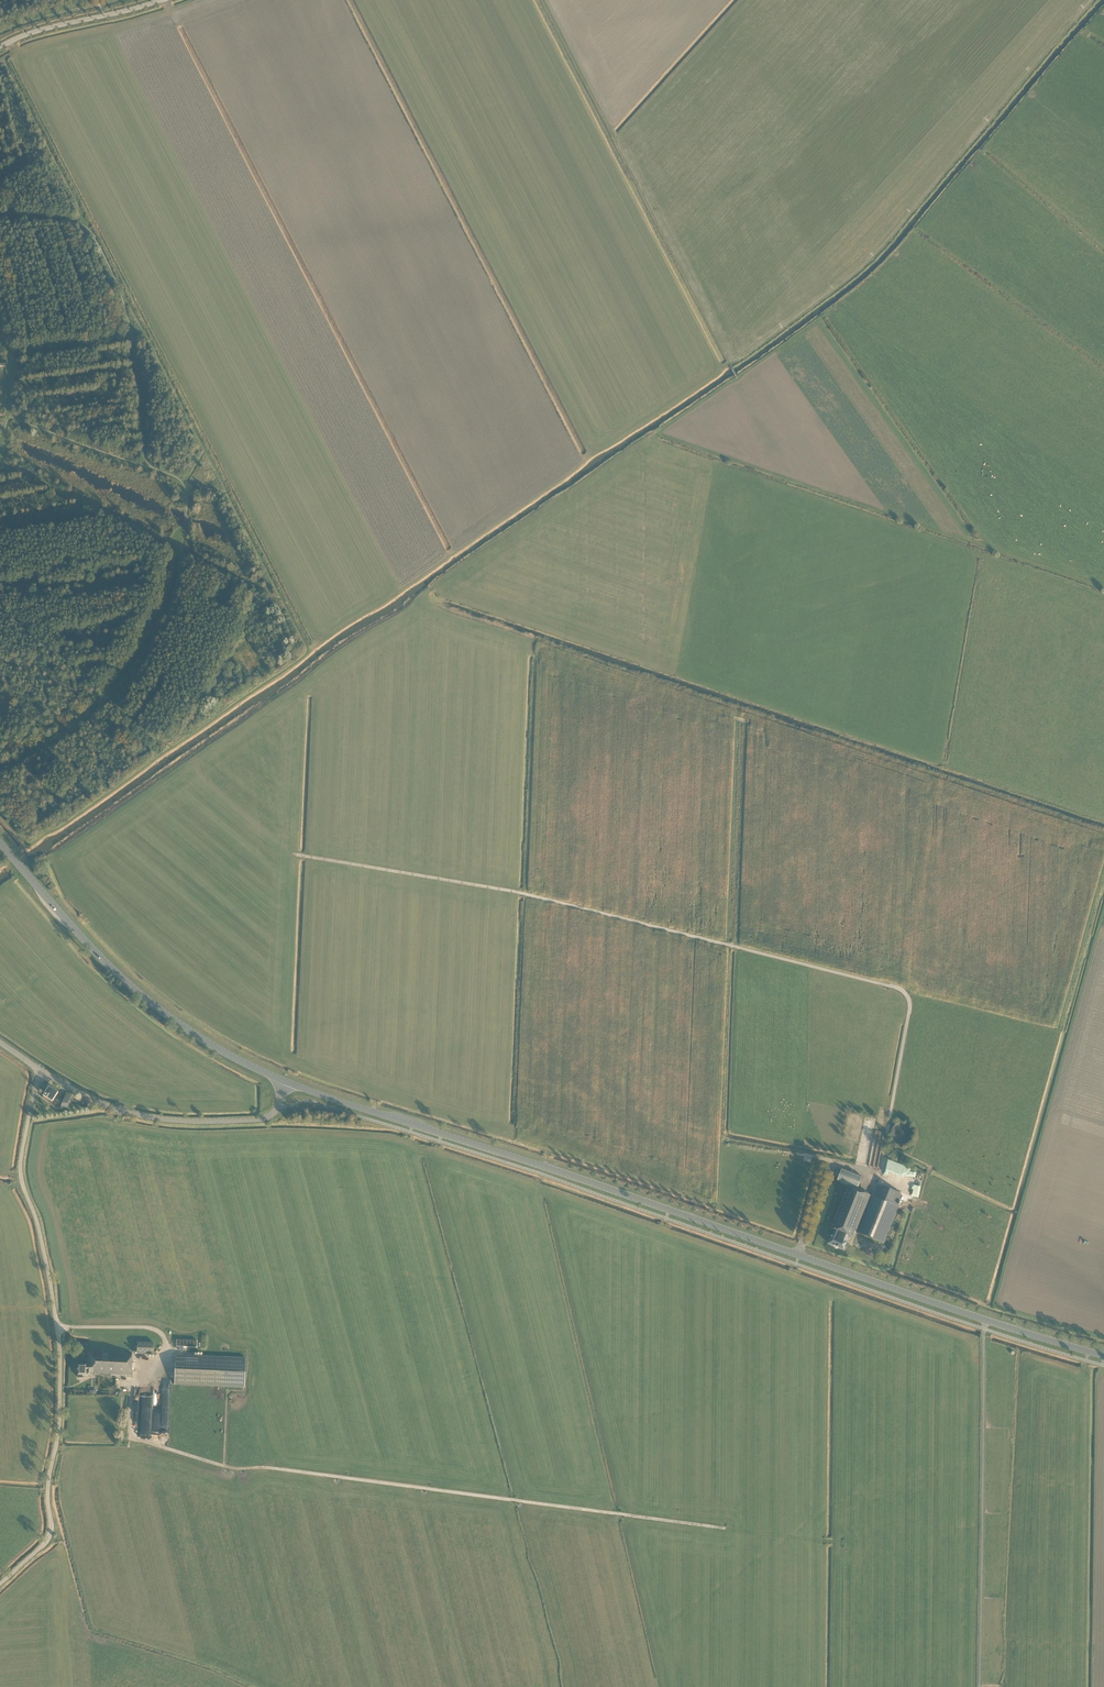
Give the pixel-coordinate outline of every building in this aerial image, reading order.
[(45,1096),(54,1102),(60,1093),(50,1087),(45,1096)] [(66,1093),(61,1108),(68,1107),(71,1096),(66,1093)] [(80,1100),(78,1105),(81,1106),(81,1107),(83,1109),(84,1108),(87,1109),(89,1104),(80,1100)] [(99,1127),(112,1129),(113,1122),(100,1120),(99,1127)] [(876,1157),(881,1132),(877,1131),(872,1156),(876,1157)] [(909,1132),(896,1133),(896,1137),(895,1137),(895,1142),(910,1142),(909,1132)] [(907,1167),(900,1190),(910,1193),(911,1191),(913,1191),(915,1186),(910,1185),(915,1169),(907,1167)] [(838,1180),(858,1188),(862,1177),(842,1169),(838,1180)] [(856,1229),(857,1230),(871,1195),(848,1186),(831,1228),(835,1230),(833,1237),(832,1237),(829,1244),(844,1251),(847,1243),(846,1243),(848,1237),(852,1239),(856,1229)] [(882,1187),(877,1198),(890,1203),(897,1206),(900,1200),(901,1195),(882,1187)] [(857,1233),(884,1243),(899,1207),(872,1196),(857,1233)] [(197,1348),(197,1341),(177,1340),(177,1347),(179,1347),(179,1352),(183,1352),(184,1347),(197,1348)] [(137,1354),(154,1355),(154,1344),(138,1343),(138,1346),(135,1346),(134,1351),(137,1352),(137,1354)] [(94,1375),(131,1376),(132,1354),(88,1352),(88,1365),(78,1365),(78,1375),(79,1375),(78,1378),(83,1378),(83,1375),(91,1376),(92,1373),(94,1373),(94,1375)] [(246,1358),(176,1355),(174,1385),(245,1388),(246,1358)] [(153,1411),(161,1411),(162,1397),(154,1397),(153,1411)]
